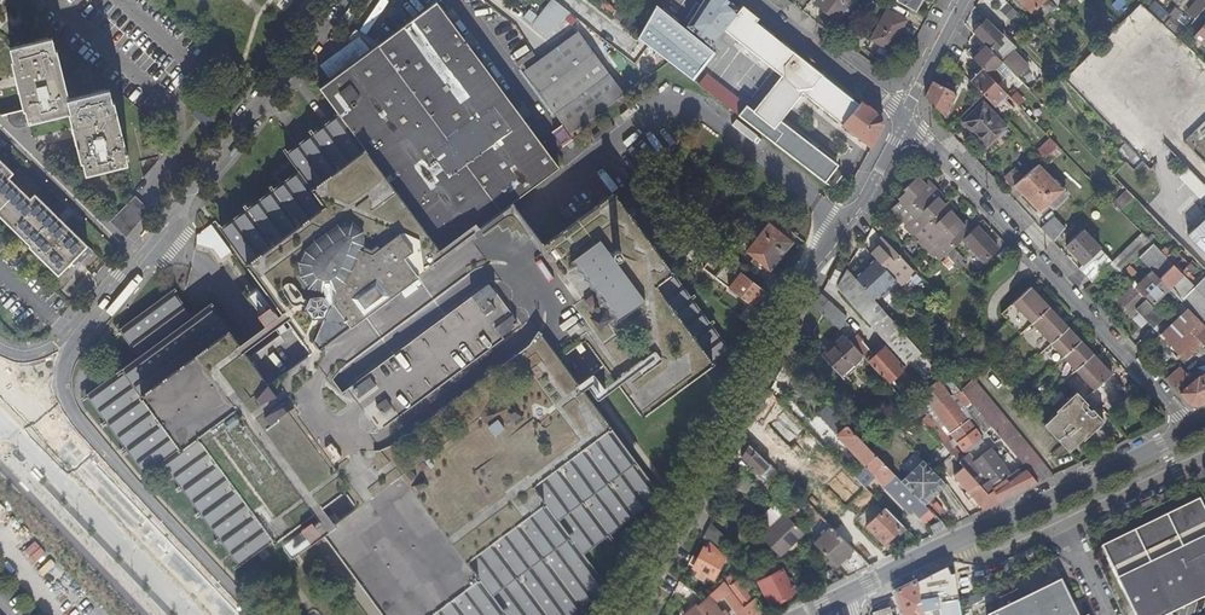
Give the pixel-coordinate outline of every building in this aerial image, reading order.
[(530,9),(522,17),(545,38),(568,12),(555,0),(551,0),(536,15),(530,9)] [(740,9),(728,0),(704,0),(687,25),(712,45),(724,29),(775,70),(782,76),(754,111),(747,106),(708,77),(701,87),(774,144),(782,134),(775,129),(781,121),(803,93),(872,148),(882,129),(879,114),(862,101),(860,104),(852,98),(852,97),(840,88),(835,84),(835,83),(823,74),(823,75),(819,72),(821,68),(801,52),(798,55),(794,52),(795,51),(782,41),(781,42),(774,36),(775,35),(762,25),(761,25),(756,22),(759,18),(743,6),(740,9)] [(819,1),(818,2),(838,18),(846,8),(850,11),(858,0),(819,0),(819,1)] [(922,0),(896,0),(916,11),(922,0)] [(916,12),(916,11),(896,0),(898,1),(916,12)] [(1044,0),(1019,0),(1032,13),(1044,0)] [(1189,12),(1196,18),(1204,8),(1204,0),(1199,0),(1189,12)] [(438,2),(385,41),(382,43),(371,51),(353,65),(349,67),(347,64),(337,71),(330,77),(332,80),(320,89),(340,115),(380,170),(442,254),(466,236),(506,207),(512,202),(560,167),(546,148),(438,2)] [(810,2),(805,8),(817,18),(822,12),(810,2)] [(1150,34),(1161,23),(1150,12),(1141,3),(1130,15),(1150,34)] [(1181,11),(1175,6),(1163,20),(1180,35),(1185,27),(1175,18),(1179,13),(1181,11)] [(906,20),(888,9),(872,40),(891,50),(906,20)] [(1175,18),(1185,27),(1190,22),(1179,13),(1175,18)] [(987,19),(973,32),(1012,71),(1019,64),(996,41),(1003,35),(987,19)] [(1193,36),(1204,46),(1204,22),(1193,36)] [(638,38),(655,51),(663,39),(645,26),(638,38)] [(354,43),(327,63),(322,66),(330,77),(337,71),(347,64),(349,67),(353,65),(371,51),(382,43),(359,31),(350,41),(354,43)] [(528,71),(573,132),(624,95),(600,63),(610,56),(597,38),(587,44),(578,34),(528,71)] [(52,37),(10,48),(13,61),(11,61),(23,110),(6,114),(7,121),(9,123),(10,125),(13,127),(20,125),(21,128),(26,127),(26,124),(68,113),(80,163),(82,162),(85,175),(127,164),(126,158),(129,157),(127,151),(125,152),(114,102),(112,102),(109,89),(69,99),(57,50),(55,50),(52,37)] [(986,46),(973,59),(981,68),(984,70),(988,75),(1001,62),(986,46)] [(1200,60),(1191,51),(1182,60),(1204,82),(1204,65),(1200,60)] [(521,70),(537,60),(532,52),(516,61),(521,70)] [(775,70),(747,106),(754,111),(782,76),(775,70)] [(998,97),(1004,91),(988,75),(984,70),(978,76),(971,82),(991,104),(998,97)] [(1084,89),(1090,79),(1079,72),(1073,82),(1084,89)] [(956,93),(933,81),(925,96),(952,124),(955,122),(946,113),(956,93)] [(1010,99),(1020,107),(1026,99),(1015,91),(1010,99)] [(1005,127),(982,103),(964,121),(986,145),(1005,127)] [(198,108),(192,115),(205,127),(211,121),(198,108)] [(512,202),(506,207),(466,236),(442,254),(380,170),(340,115),(298,144),(287,153),(299,170),(221,228),(262,284),(248,294),(260,312),(257,314),(266,324),(239,344),(211,304),(193,317),(173,290),(120,329),(138,356),(87,395),(145,474),(163,460),(239,565),(278,537),(291,556),(324,533),(385,614),(571,614),(608,588),(583,554),(661,496),(593,402),(618,384),(641,415),(729,351),(613,194),(544,245),(512,202)] [(837,164),(781,121),(775,129),(782,134),(774,144),(823,182),(834,169),(837,164)] [(36,150),(43,157),(49,152),(47,144),(44,147),(41,144),(36,150)] [(1120,150),(1133,159),(1137,153),(1124,144),(1120,150)] [(1049,163),(1063,151),(1058,146),(1044,158),(1049,163)] [(30,245),(29,247),(58,275),(70,263),(74,266),(78,261),(80,263),(92,251),(35,194),(30,199),(9,177),(13,173),(0,160),(0,216),(30,245)] [(1063,190),(1038,164),(1018,181),(1014,184),(1040,211),(1063,190)] [(834,169),(823,182),(831,188),(841,174),(834,169)] [(1012,174),(999,184),(1006,191),(1014,184),(1018,181),(1012,174)] [(900,212),(898,215),(901,219),(936,187),(931,182),(928,185),(926,183),(919,176),(904,189),(906,192),(899,198),(901,200),(895,206),(900,212)] [(1113,203),(1127,190),(1115,179),(1102,191),(1113,203)] [(938,196),(941,193),(936,187),(901,219),(907,225),(905,227),(913,235),(945,204),(940,198),(938,196)] [(135,196),(110,222),(124,235),(149,210),(135,196)] [(950,209),(954,206),(949,201),(945,204),(913,235),(915,234),(920,239),(918,240),(925,248),(958,217),(953,212),(950,209)] [(1088,220),(1101,207),(1095,202),(1083,215),(1088,220)] [(892,209),(898,215),(900,212),(895,206),(892,209)] [(1204,252),(1204,209),(1187,227),(1191,232),(1188,235),(1204,252)] [(1051,216),(1046,221),(1059,235),(1064,229),(1051,216)] [(965,225),(963,223),(958,217),(925,248),(933,257),(935,255),(939,260),(946,254),(947,253),(953,248),(962,239),(974,228),(968,222),(965,225)] [(1046,221),(1040,227),(1054,242),(1059,235),(1046,221)] [(792,243),(769,224),(747,251),(754,257),(751,262),(755,265),(758,261),(770,270),(792,243)] [(231,252),(211,225),(197,235),(196,245),(204,247),(209,244),(220,260),(231,252)] [(998,248),(976,225),(974,228),(962,239),(983,261),(998,248)] [(1083,264),(1079,269),(1092,283),(1110,264),(1112,262),(1082,230),(1066,246),(1083,264)] [(879,246),(871,254),(874,258),(897,282),(901,287),(911,278),(909,276),(914,272),(882,237),(876,243),(879,246)] [(714,251),(700,240),(695,247),(710,258),(714,251)] [(1194,286),(1152,243),(1138,256),(1141,259),(1152,271),(1169,289),(1172,286),(1204,321),(1204,276),(1194,286)] [(963,259),(953,248),(947,253),(946,254),(961,268),(965,264),(961,261),(963,259)] [(1183,271),(1190,265),(1175,249),(1168,256),(1183,271)] [(711,259),(710,258),(701,269),(776,326),(786,308),(764,290),(752,305),(729,288),(718,279),(730,264),(716,252),(711,259)] [(1133,252),(1116,269),(1117,271),(1120,274),(1133,261),(1135,259),(1138,256),(1133,252)] [(855,278),(847,269),(837,286),(887,343),(884,346),(904,369),(912,362),(928,380),(938,371),(878,303),(897,282),(874,258),(855,278)] [(1137,264),(1133,261),(1120,274),(1126,279),(1133,273),(1130,270),(1137,264)] [(741,272),(730,264),(718,279),(729,288),(741,272)] [(1105,283),(1117,271),(1116,269),(1110,264),(1092,283),(1088,286),(1106,304),(1111,299),(1108,296),(1112,292),(1106,286),(1107,284),(1105,283)] [(1198,273),(1190,265),(1183,271),(1191,280),(1198,273)] [(1154,304),(1169,289),(1152,271),(1137,286),(1154,304)] [(741,272),(729,288),(752,305),(764,290),(741,272)] [(1116,297),(1118,299),(1133,286),(1130,283),(1116,297)] [(1113,373),(1033,285),(1015,301),(1095,389),(1113,373)] [(1153,327),(1164,317),(1133,286),(1118,299),(1131,313),(1136,309),(1153,327)] [(1172,286),(1169,289),(1182,302),(1187,308),(1204,326),(1204,321),(1172,286)] [(844,321),(847,319),(844,316),(820,295),(814,307),(836,327),(844,335),(849,341),(856,334),(844,321)] [(1172,312),(1177,317),(1187,308),(1182,302),(1172,312)] [(1204,327),(1204,326),(1187,308),(1177,317),(1171,324),(1160,334),(1185,360),(1203,343),(1196,336),(1204,327)] [(1154,328),(1160,334),(1171,324),(1165,318),(1154,328)] [(859,333),(847,319),(844,321),(856,334),(857,335),(859,333)] [(1196,336),(1203,343),(1204,345),(1204,327),(1196,336)] [(857,335),(856,334),(849,341),(862,356),(865,359),(872,352),(857,335)] [(853,364),(862,356),(849,341),(844,335),(836,342),(837,344),(822,357),(847,383),(851,380),(848,376),(856,368),(853,364)] [(875,356),(868,362),(887,383),(904,369),(884,346),(883,345),(873,353),(875,356)] [(875,356),(873,353),(872,352),(865,359),(868,362),(875,356)] [(1162,374),(1190,404),(1199,406),(1204,402),(1204,377),(1200,379),(1199,377),(1197,374),(1193,378),(1195,380),(1191,383),(1185,377),(1187,375),(1180,368),(1172,365),(1162,374)] [(974,379),(961,390),(990,426),(1024,468),(1037,483),(1053,475),(974,379)] [(984,441),(939,381),(922,394),(967,453),(970,452),(984,441)] [(953,394),(983,431),(990,426),(961,390),(960,389),(953,394)] [(1077,392),(1076,393),(1102,423),(1103,421),(1077,392)] [(1082,440),(1102,423),(1076,393),(1055,412),(1057,414),(1045,426),(1068,450),(1080,439),(1082,440)] [(927,417),(908,396),(903,400),(912,411),(916,415),(958,462),(964,456),(956,445),(954,446),(929,414),(927,417)] [(855,412),(844,422),(872,451),(892,431),(881,420),(861,399),(852,408),(855,412)] [(838,435),(866,465),(876,455),(872,451),(844,422),(828,405),(818,414),(838,434),(838,435)] [(908,423),(916,415),(912,411),(904,419),(908,423)] [(889,413),(881,420),(892,431),(893,430),(900,423),(889,413)] [(759,440),(753,447),(789,483),(795,476),(773,454),(775,451),(771,447),(768,450),(759,440)] [(780,482),(783,479),(751,447),(749,445),(741,456),(767,482),(773,475),(780,482)] [(967,463),(964,459),(959,463),(962,467),(987,494),(993,490),(1001,501),(1037,483),(1024,468),(1016,474),(1017,476),(1015,478),(1014,476),(1011,477),(990,449),(973,462),(971,459),(967,463)] [(920,517),(928,509),(926,506),(909,488),(876,455),(866,465),(854,477),(864,487),(875,475),(884,484),(883,486),(909,512),(912,509),(920,517)] [(838,482),(848,473),(833,457),(808,482),(807,483),(818,494),(834,478),(838,482)] [(951,472),(984,510),(999,502),(1001,501),(993,490),(987,494),(962,467),(956,472),(954,469),(951,472)] [(746,494),(753,481),(740,468),(731,485),(746,494)] [(926,506),(947,486),(946,485),(930,468),(909,488),(926,506)] [(869,494),(848,473),(838,482),(859,504),(869,494)] [(780,493),(773,501),(775,503),(784,513),(789,517),(796,510),(780,493)] [(793,503),(799,509),(806,502),(800,496),(793,503)] [(751,527),(761,516),(742,497),(732,507),(751,527)] [(1204,599),(1204,508),(1201,499),(1103,548),(1136,614),(1172,614),(1204,599)] [(784,513),(775,503),(761,516),(751,527),(760,536),(772,525),(769,521),(774,516),(777,520),(784,513)] [(899,529),(902,526),(885,508),(866,526),(884,544),(899,529)] [(803,514),(798,510),(790,518),(794,523),(803,514)] [(772,525),(760,536),(781,557),(805,534),(794,523),(790,518),(789,517),(784,513),(777,520),(774,516),(769,521),(772,525)] [(842,523),(834,530),(854,550),(862,543),(842,523)] [(930,528),(933,535),(947,528),(942,523),(930,528)] [(710,524),(703,535),(710,541),(722,553),(731,544),(710,524)] [(831,527),(814,543),(837,567),(854,550),(834,530),(831,527)] [(698,558),(693,555),(688,563),(694,566),(693,567),(699,571),(696,576),(702,580),(705,574),(713,579),(726,556),(722,553),(710,541),(706,549),(704,548),(698,558)] [(862,543),(854,550),(870,566),(879,561),(862,543)] [(794,592),(782,570),(758,582),(770,605),(794,592)] [(727,592),(741,610),(744,607),(743,607),(723,581),(720,583),(727,592)] [(741,585),(737,581),(730,586),(744,606),(743,607),(744,607),(750,614),(769,614),(775,612),(763,600),(760,603),(755,597),(752,600),(745,591),(741,585)] [(1005,609),(993,614),(1079,614),(1063,581),(1023,600),(1019,592),(1001,600),(1005,609)] [(720,583),(703,599),(697,605),(702,611),(705,614),(722,614),(713,603),(714,602),(727,592),(720,583)] [(918,584),(896,594),(902,614),(924,614),(918,584)] [(983,600),(980,594),(967,601),(970,607),(983,600)]
